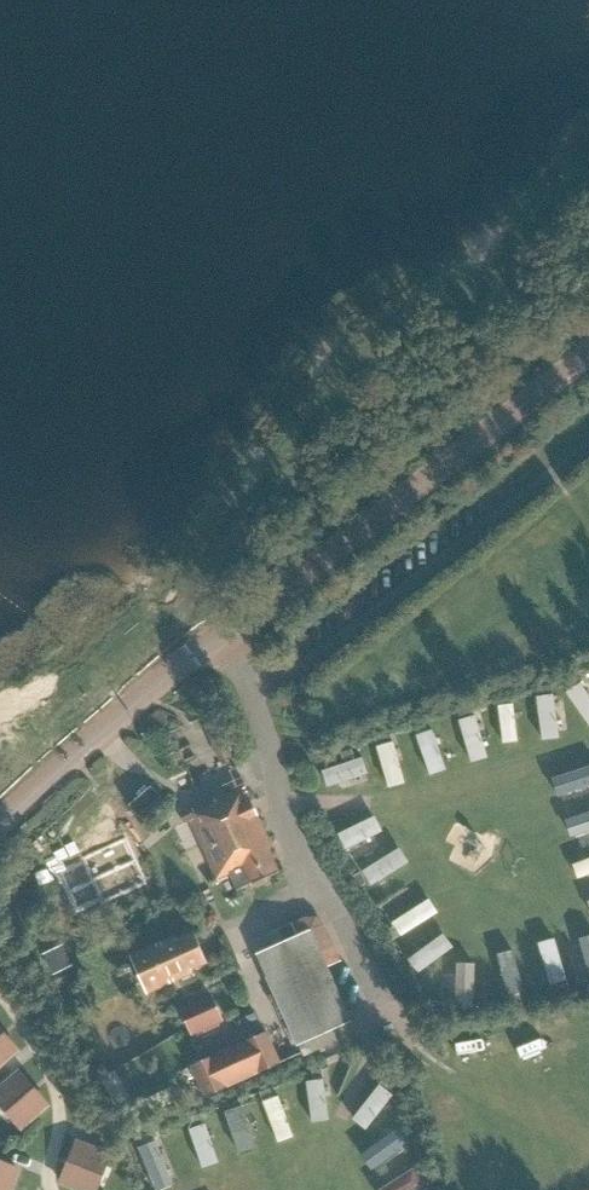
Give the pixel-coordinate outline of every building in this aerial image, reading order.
[(575,676),(566,682),(570,688),(579,682),(575,676)] [(567,692),(588,724),(588,695),(580,683),(567,692)] [(552,685),(542,686),(543,695),(553,694),(552,685)] [(205,695),(195,700),(198,705),(207,700),(205,695)] [(553,695),(536,697),(541,739),(558,737),(553,695)] [(513,704),(497,706),(502,743),(517,741),(513,704)] [(471,708),(458,712),(460,720),(473,716),(471,708)] [(217,711),(203,717),(207,728),(221,722),(217,711)] [(488,757),(476,716),(459,721),(471,762),(488,757)] [(425,724),(415,728),(417,734),(427,731),(425,724)] [(432,730),(415,736),(431,776),(447,770),(432,730)] [(391,735),(374,739),(376,746),(393,742),(391,735)] [(392,743),(376,748),(388,788),(405,783),(392,743)] [(351,750),(340,754),(343,760),(353,756),(351,750)] [(557,795),(588,784),(588,766),(551,779),(557,795)] [(229,872),(237,888),(251,882),(251,883),(279,872),(269,848),(271,847),(245,785),(187,811),(188,814),(183,816),(185,822),(191,819),(214,879),(229,872)] [(571,836),(588,830),(588,812),(566,820),(571,836)] [(337,834),(345,849),(382,831),(374,816),(337,834)] [(82,862),(58,873),(75,911),(98,900),(100,904),(145,884),(124,839),(80,859),(82,862)] [(361,871),(370,885),(408,863),(400,848),(361,871)] [(579,879),(588,876),(588,858),(573,863),(579,879)] [(360,872),(355,876),(361,885),(366,882),(360,872)] [(392,922),(401,936),(438,912),(429,898),(392,922)] [(393,927),(387,930),(393,939),(398,936),(393,927)] [(297,936),(257,954),(296,1043),(301,1055),(335,1040),(329,1028),(350,1019),(327,968),(310,930),(297,936)] [(209,965),(194,932),(179,939),(177,935),(131,955),(147,993),(209,965)] [(408,959),(419,973),(454,946),(444,933),(408,959)] [(578,938),(588,976),(588,935),(578,938)] [(554,938),(538,943),(550,983),(567,978),(554,938)] [(44,955),(53,973),(71,964),(62,946),(44,955)] [(512,948),(496,953),(508,994),(524,989),(512,948)] [(474,963),(457,963),(456,1006),(473,1007),(474,963)] [(409,965),(405,969),(410,977),(415,973),(409,965)] [(567,983),(557,986),(559,992),(569,989),(567,983)] [(223,1020),(210,992),(178,1007),(191,1035),(223,1020)] [(519,994),(507,997),(509,1002),(520,1000),(519,994)] [(433,1002),(432,1010),(444,1011),(444,1002),(433,1002)] [(17,1052),(0,1031),(0,1067),(17,1052)] [(281,1063),(266,1031),(190,1065),(205,1097),(281,1063)] [(323,1070),(312,1071),(313,1081),(324,1079),(323,1070)] [(5,1100),(19,1116),(16,1119),(23,1128),(47,1107),(18,1073),(2,1087),(1,1086),(0,1087),(0,1104),(5,1100)] [(386,1078),(381,1084),(389,1091),(394,1085),(386,1078)] [(324,1080),(307,1082),(312,1122),(329,1120),(324,1080)] [(391,1095),(378,1084),(352,1118),(365,1128),(391,1095)] [(142,1117),(181,1103),(175,1086),(136,1100),(142,1117)] [(269,1089),(259,1093),(263,1101),(273,1097),(269,1089)] [(278,1096),(262,1102),(278,1142),(293,1136),(278,1096)] [(237,1101),(226,1105),(229,1113),(239,1109),(237,1101)] [(242,1110),(226,1115),(240,1155),(256,1150),(242,1110)] [(201,1114),(191,1118),(194,1126),(204,1122),(201,1114)] [(206,1123),(189,1128),(202,1169),(219,1164),(206,1123)] [(406,1123),(399,1128),(406,1138),(413,1133),(406,1123)] [(408,1142),(397,1127),(361,1155),(372,1169),(408,1142)] [(154,1131),(145,1135),(148,1143),(158,1139),(154,1131)] [(139,1148),(156,1189),(158,1189),(172,1184),(155,1141),(139,1148)] [(62,1184),(77,1189),(94,1189),(96,1185),(92,1184),(100,1164),(107,1167),(112,1156),(103,1153),(104,1151),(100,1149),(99,1151),(79,1143),(62,1184)] [(19,1172),(0,1163),(0,1189),(11,1189),(19,1172)] [(422,1167),(416,1171),(422,1180),(428,1176),(422,1167)] [(412,1169),(379,1189),(416,1189),(423,1185),(412,1169)]
